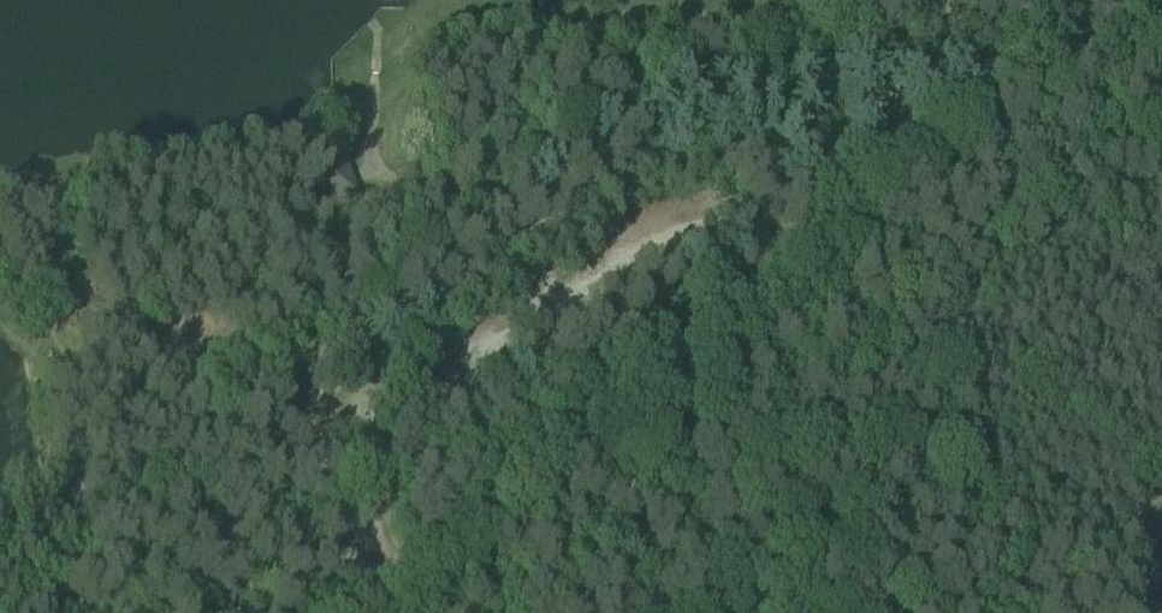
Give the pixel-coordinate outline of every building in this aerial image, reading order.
[(336,203),(324,171),(313,175),(325,207),(336,203)]
